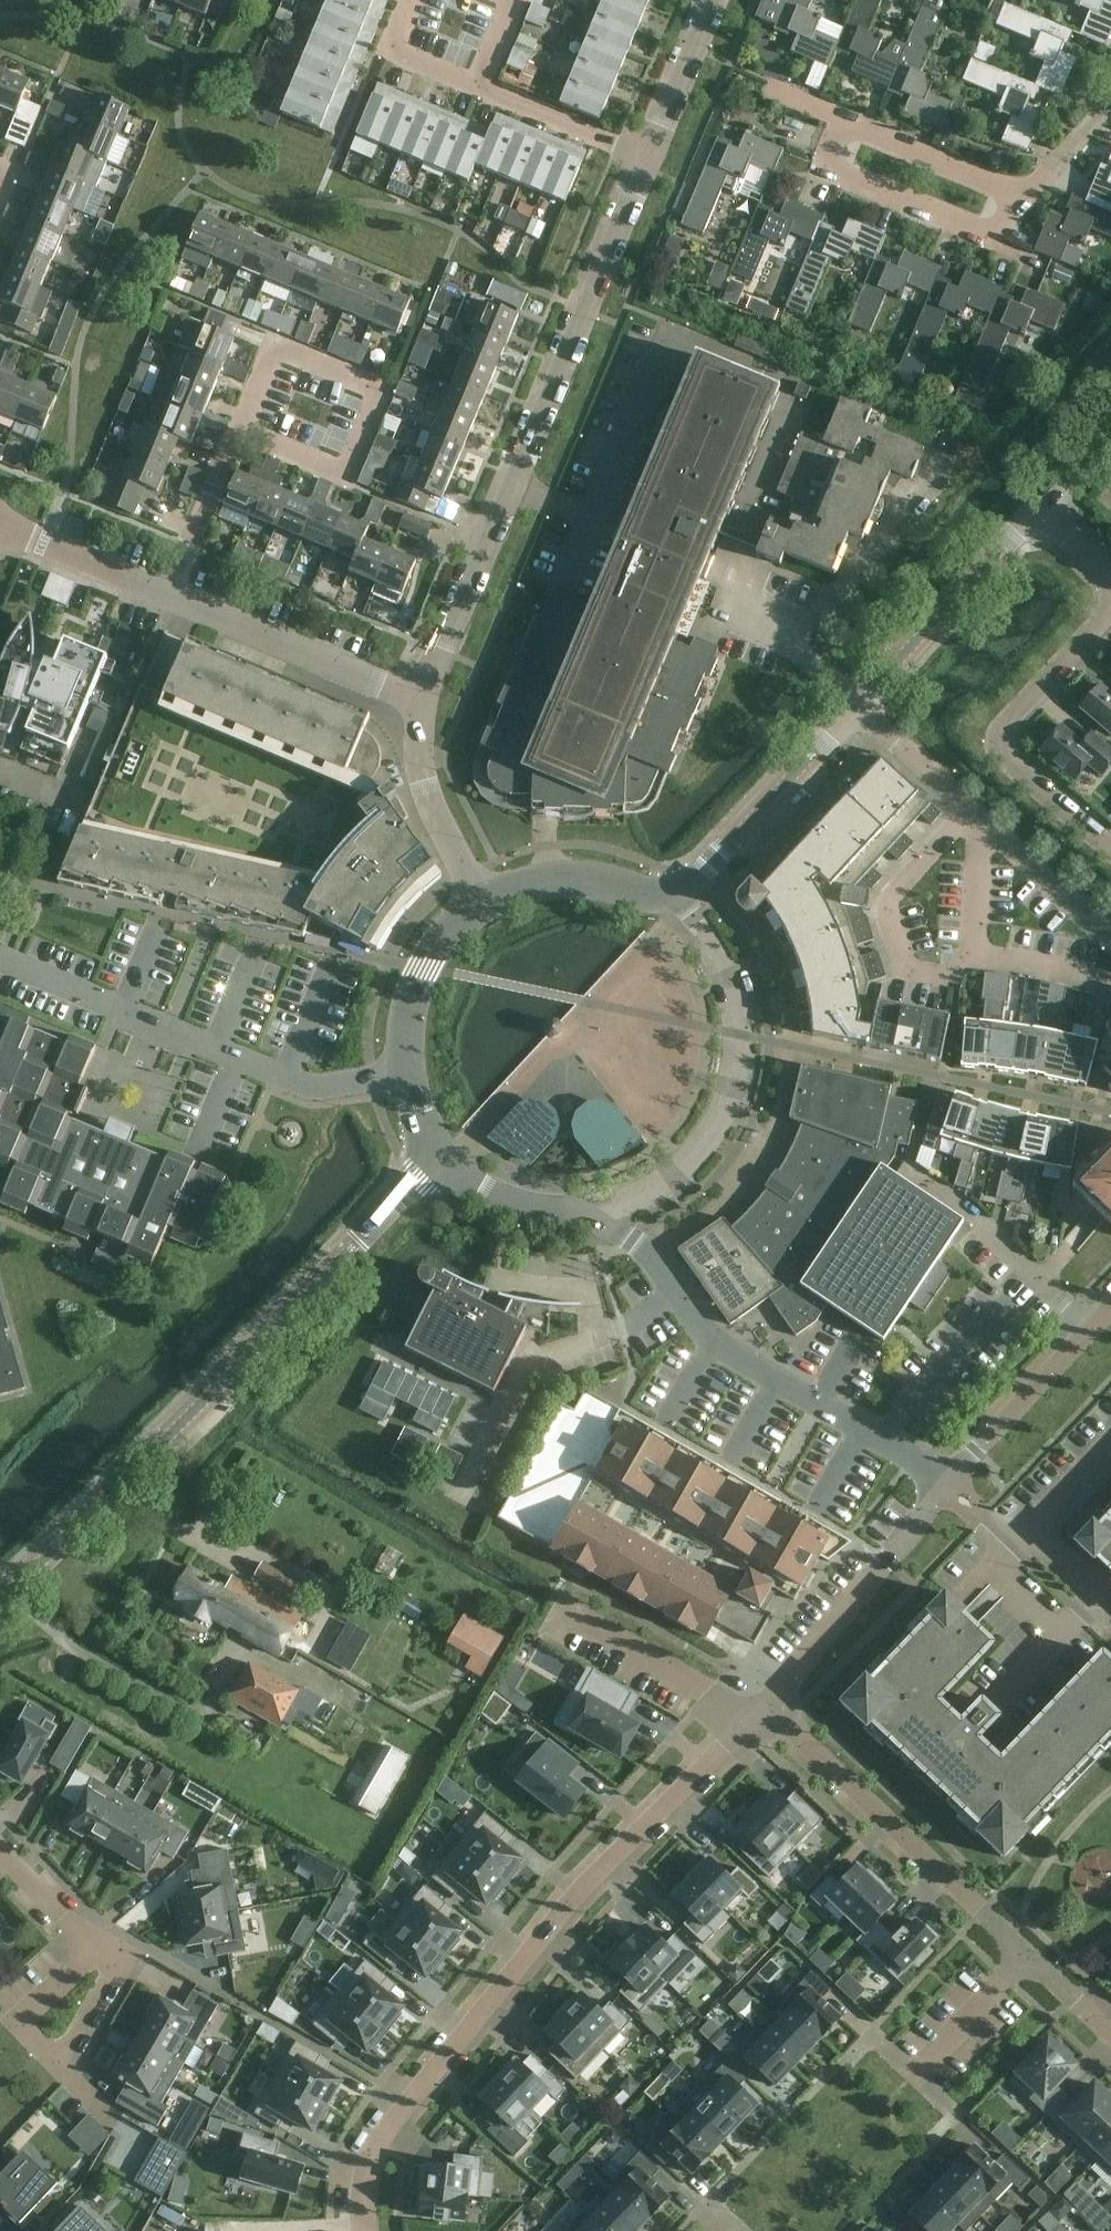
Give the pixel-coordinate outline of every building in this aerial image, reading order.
[(180,5),(206,16),(213,0),(182,0),(180,5)] [(386,0),(327,0),(327,1),(379,23),(388,1),(386,0)] [(636,31),(646,9),(624,0),(603,0),(597,15),(636,31)] [(646,9),(650,0),(624,0),(646,9)] [(836,51),(845,29),(820,18),(807,13),(812,0),(762,0),(755,17),(775,25),(773,30),(787,36),(789,32),(798,35),(791,52),(829,68),(836,51)] [(880,0),(857,0),(845,29),(836,51),(848,56),(850,52),(858,56),(851,72),(888,88),(899,63),(876,54),(882,39),(867,33),(880,0)] [(1006,5),(1018,10),(1022,0),(1008,0),(1006,5)] [(1077,7),(1091,13),(1081,36),(1106,46),(1110,33),(1110,4),(1105,1),(1105,0),(1079,0),(1077,7)] [(327,1),(317,24),(370,45),(379,23),(327,1)] [(550,10),(532,3),(528,12),(546,20),(550,10)] [(1067,45),(1073,33),(1018,10),(1006,5),(1005,5),(996,26),(1037,43),(1031,56),(1045,62),(1035,86),(1039,88),(1061,97),(1076,59),(1060,52),(1064,44),(1067,45)] [(922,8),(899,63),(888,88),(887,92),(901,97),(902,93),(911,97),(904,113),(941,129),(952,103),(929,94),(935,81),(920,75),(944,17),(922,8)] [(566,11),(560,25),(578,32),(584,18),(566,11)] [(525,21),(543,28),(546,20),(528,12),(525,21)] [(587,37),(627,54),(636,31),(597,15),(587,37)] [(360,68),(370,45),(317,24),(308,46),(360,68)] [(627,54),(587,37),(578,59),(618,76),(627,54)] [(980,41),(973,58),(990,65),(997,48),(980,41)] [(299,68),(351,90),(360,68),(308,46),(299,68)] [(532,55),(515,48),(514,48),(510,57),(527,65),(532,55)] [(527,65),(510,57),(507,65),(522,72),(524,72),(527,65)] [(569,82),(609,98),(618,76),(578,59),(569,82)] [(971,60),(970,60),(962,81),(1003,98),(999,108),(997,107),(995,112),(1000,114),(1001,113),(1011,117),(1001,142),(1027,152),(1043,114),(1027,107),(1030,99),(1034,101),(1039,88),(1035,86),(971,60)] [(505,73),(502,80),(519,87),(528,91),(537,68),(528,64),(527,65),(524,72),(522,72),(519,79),(505,73)] [(351,90),(299,68),(290,90),(342,112),(351,90)] [(0,78),(0,108),(15,114),(5,139),(24,147),(41,107),(23,100),(30,82),(3,71),(0,78)] [(569,82),(559,104),(599,120),(609,98),(569,82)] [(378,83),(356,136),(378,145),(400,92),(378,83)] [(290,90),(280,113),(332,134),(342,112),(290,90)] [(400,92),(378,145),(401,154),(423,102),(400,92)] [(85,122),(118,135),(129,109),(97,95),(85,122)] [(60,104),(51,100),(46,113),(55,117),(60,104)] [(423,102),(401,154),(423,164),(445,111),(423,102)] [(60,104),(55,117),(76,126),(79,118),(77,117),(76,118),(66,114),(69,107),(60,104)] [(280,116),(279,116),(266,110),(261,120),(276,127),(280,116)] [(445,111),(423,164),(446,173),(467,121),(445,111)] [(490,130),(475,166),(497,175),(519,123),(497,114),(490,130)] [(951,123),(951,125),(951,127),(952,128),(954,129),(956,130),(958,130),(960,129),(961,128),(962,127),(963,125),(963,123),(962,121),(960,119),(958,119),(957,118),(955,119),(953,120),(952,121),(951,123)] [(475,166),(490,130),(467,121),(446,173),(468,182),(475,166)] [(85,122),(75,147),(74,148),(94,156),(94,157),(107,162),(118,135),(85,122)] [(519,123),(497,175),(519,184),(541,133),(519,123)] [(541,133),(519,184),(542,193),(564,142),(541,133)] [(759,202),(770,175),(771,175),(783,149),(745,134),(738,150),(730,146),(731,142),(718,137),(681,225),(703,234),(723,187),(759,202)] [(84,182),(94,157),(94,156),(74,148),(75,147),(63,142),(52,169),(84,182)] [(564,142),(542,193),(565,203),(586,152),(564,142)] [(1005,149),(1000,160),(1010,164),(1014,153),(1005,149)] [(33,169),(38,156),(30,152),(24,166),(33,169)] [(38,156),(33,169),(42,173),(47,160),(38,156)] [(1105,167),(1090,203),(1110,212),(1110,169),(1105,167)] [(41,195),(73,208),(84,213),(94,187),(84,182),(52,169),(41,195)] [(393,179),(388,191),(401,196),(406,184),(393,179)] [(30,221),(62,235),(73,208),(41,195),(30,221)] [(433,209),(443,213),(448,199),(438,195),(433,209)] [(1110,238),(1110,213),(1085,202),(1071,196),(1066,210),(1070,212),(1066,220),(1050,213),(1034,251),(1060,262),(1070,238),(1081,242),(1080,243),(1085,245),(1087,240),(1086,240),(1090,230),(1110,238)] [(119,216),(125,203),(111,197),(105,211),(119,216)] [(785,248),(787,243),(809,252),(821,222),(822,223),(824,216),(786,201),(781,213),(759,204),(731,272),(753,281),(770,240),(781,245),(780,246),(785,248)] [(495,218),(503,222),(509,208),(501,204),(495,218)] [(11,222),(17,208),(8,205),(3,218),(11,222)] [(19,247),(52,261),(62,235),(30,221),(23,218),(26,212),(17,208),(11,222),(19,225),(17,230),(25,233),(19,247)] [(520,213),(509,208),(503,222),(514,227),(520,213)] [(187,246),(214,257),(227,225),(200,214),(187,246)] [(531,219),(525,234),(540,240),(546,225),(531,219)] [(821,222),(809,252),(785,309),(807,318),(832,260),(842,265),(841,266),(846,268),(848,263),(847,262),(851,252),(875,262),(877,256),(886,235),(848,220),(841,236),(833,232),(834,228),(822,223),(821,222)] [(253,236),(227,225),(214,257),(240,268),(253,236)] [(91,242),(105,248),(111,234),(97,228),(91,242)] [(677,257),(684,240),(671,234),(664,251),(677,257)] [(279,247),(253,236),(240,268),(237,277),(249,282),(253,274),(266,279),(279,247)] [(8,274),(41,287),(52,261),(19,247),(8,274)] [(266,279),(262,291),(285,301),(290,289),(292,290),(306,258),(279,247),(266,279)] [(656,270),(670,275),(676,257),(664,251),(656,270)] [(877,256),(875,262),(848,325),(870,334),(888,293),(898,297),(897,298),(902,300),(904,296),(903,295),(907,285),(931,294),(938,276),(939,276),(942,268),(904,252),(897,269),(889,265),(890,261),(877,256)] [(292,290),(318,301),(332,268),(306,258),(292,290)] [(1056,266),(1052,277),(1070,284),(1074,273),(1056,266)] [(318,301),(344,311),(344,312),(358,279),(332,268),(318,301)] [(951,282),(939,276),(938,276),(931,294),(899,371),(921,380),(949,312),(959,317),(959,318),(964,320),(966,315),(965,314),(968,305),(991,315),(1000,292),(1001,292),(1003,288),(965,273),(958,289),(949,285),(951,282)] [(36,298),(41,287),(8,274),(0,294),(0,301),(7,305),(1,321),(32,334),(46,303),(36,298)] [(84,275),(80,283),(88,286),(92,278),(84,275)] [(194,287),(207,292),(210,283),(197,278),(194,287)] [(358,279),(344,312),(344,311),(341,318),(353,323),(356,316),(371,322),(384,290),(358,279)] [(731,281),(723,301),(737,306),(745,286),(731,281)] [(500,293),(498,297),(509,302),(508,303),(522,309),(527,296),(503,285),(500,293)] [(207,292),(194,287),(190,296),(203,301),(207,292)] [(452,293),(439,287),(435,296),(436,297),(430,311),(455,321),(464,298),(452,293)] [(1000,292),(991,315),(962,384),(984,393),(1010,330),(1021,334),(1020,335),(1025,337),(1027,332),(1026,332),(1030,321),(1054,331),(1065,305),(1027,289),(1020,306),(1012,302),(1013,298),(1001,292),(1000,292)] [(219,290),(213,305),(222,309),(229,294),(219,290)] [(411,301),(384,290),(371,322),(397,334),(411,301)] [(246,308),(259,314),(263,305),(250,299),(246,308)] [(64,313),(77,318),(81,305),(68,301),(64,313)] [(486,302),(475,329),(507,343),(518,316),(486,302)] [(259,314),(246,308),(242,317),(255,323),(259,314)] [(275,331),(281,316),(267,310),(260,325),(275,331)] [(202,325),(191,351),(230,368),(233,361),(228,355),(234,338),(221,333),(227,318),(212,312),(206,326),(202,325)] [(430,312),(426,322),(436,326),(440,316),(430,312)] [(156,314),(151,328),(152,329),(160,332),(166,318),(156,314)] [(296,322),(281,316),(275,331),(290,337),(296,322)] [(298,330),(312,335),(315,327),(302,321),(298,330)] [(496,369),(507,343),(475,329),(464,355),(496,369)] [(312,335),(298,330),(295,339),(308,344),(312,335)] [(422,330),(416,344),(425,347),(431,333),(422,330)] [(734,346),(784,367),(790,352),(740,331),(734,346)] [(431,333),(425,347),(434,351),(439,337),(431,333)] [(327,352),(347,361),(354,343),(335,334),(327,352)] [(367,348),(354,343),(347,361),(360,366),(367,348)] [(438,344),(435,351),(445,355),(448,348),(438,344)] [(144,347),(139,358),(149,362),(153,351),(145,348),(144,347)] [(4,357),(17,362),(20,354),(7,348),(4,357)] [(376,350),(376,364),(394,364),(393,350),(376,350)] [(230,368),(191,351),(180,377),(213,391),(219,375),(228,375),(236,378),(242,365),(233,361),(230,368)] [(485,395),(496,369),(464,355),(453,381),(485,395)] [(705,553),(732,490),(775,387),(701,355),(632,522),(622,518),(621,519),(623,519),(614,540),(613,539),(612,540),(622,544),(595,609),(553,591),(541,618),(535,616),(521,649),(527,651),(517,674),(512,672),(498,705),(503,707),(493,731),(488,728),(481,746),(485,747),(476,769),(477,783),(484,795),(495,803),(509,807),(532,807),(532,811),(533,811),(533,805),(545,806),(545,812),(564,812),(564,810),(593,811),(593,813),(625,814),(625,803),(634,803),(643,801),(649,794),(659,770),(669,774),(677,756),(671,754),(681,731),(686,733),(700,700),(695,698),(705,674),(710,677),(718,660),(674,641),(673,642),(669,640),(696,576),(706,580),(706,579),(705,578),(714,558),(715,558),(705,553)] [(0,385),(0,412),(17,419),(30,386),(19,381),(13,379),(13,371),(17,362),(4,357),(0,366),(7,369),(0,385)] [(133,379),(144,384),(151,365),(140,361),(133,379)] [(891,374),(895,373),(897,368),(896,363),(891,361),(886,362),(884,368),(886,372),(891,374)] [(242,365),(236,378),(245,382),(251,369),(242,365)] [(58,369),(52,383),(61,387),(67,373),(58,369)] [(209,420),(211,414),(206,407),(213,391),(180,377),(173,393),(163,388),(159,399),(169,403),(209,420)] [(131,379),(128,388),(141,392),(144,384),(133,379),(131,379)] [(474,421),(485,395),(453,381),(446,398),(434,392),(430,402),(474,421)] [(400,382),(395,395),(404,398),(409,385),(400,382)] [(794,394),(799,396),(806,399),(811,387),(799,382),(794,394)] [(952,394),(954,390),(953,386),(948,384),(944,386),(943,391),(945,394),(949,396),(952,394)] [(409,385),(404,398),(412,402),(418,389),(409,385)] [(30,386),(17,419),(43,430),(58,398),(30,386)] [(124,397),(119,410),(128,413),(135,395),(126,392),(124,397)] [(771,519),(756,555),(780,565),(785,554),(835,575),(838,569),(838,565),(838,560),(844,546),(851,549),(859,539),(862,540),(864,536),(862,536),(866,525),(868,526),(869,524),(871,524),(874,523),(876,521),(879,518),(880,515),(882,512),(882,509),(883,505),(882,502),(882,498),(880,498),(891,471),(911,480),(919,462),(913,460),(917,449),(923,451),(924,450),(872,428),(877,416),(870,414),(871,412),(841,400),(824,442),(802,433),(777,492),(794,499),(784,524),(771,519)] [(431,434),(464,447),(474,421),(430,402),(425,412),(438,417),(431,434)] [(159,426),(158,429),(158,430),(179,439),(191,444),(196,431),(204,434),(207,428),(215,431),(220,418),(211,414),(209,420),(169,403),(159,426)] [(220,418),(215,431),(224,434),(229,421),(220,418)] [(146,424),(135,451),(168,465),(179,439),(158,430),(158,429),(146,424)] [(373,447),(391,455),(393,448),(396,441),(378,434),(373,447)] [(453,473),(464,447),(431,434),(420,460),(453,473)] [(396,441),(393,448),(403,452),(406,445),(396,441)] [(391,455),(373,447),(367,461),(385,468),(391,455)] [(133,515),(139,501),(145,486),(157,491),(168,465),(135,451),(129,466),(121,462),(110,489),(108,492),(108,494),(104,503),(122,511),(133,515)] [(19,455),(15,467),(27,472),(31,460),(19,455)] [(281,462),(267,456),(264,465),(277,471),(281,462)] [(420,460),(410,485),(400,482),(393,498),(423,511),(429,495),(442,500),(453,473),(420,460)] [(237,472),(223,505),(250,516),(267,477),(260,474),(262,469),(253,465),(248,477),(237,472)] [(267,477),(250,516),(276,527),(290,494),(278,490),(283,478),(275,475),(277,471),(264,465),(262,469),(260,474),(267,477)] [(202,487),(207,474),(190,466),(184,479),(202,487)] [(333,484),(320,478),(316,487),(329,492),(333,484)] [(197,499),(202,487),(184,479),(179,492),(197,499)] [(319,498),(302,538),(328,549),(342,516),(327,510),(325,501),(329,492),(316,487),(312,495),(319,498)] [(276,527),(302,538),(319,498),(312,495),(305,501),(290,494),(276,527)] [(368,509),(381,514),(385,506),(372,501),(368,509)] [(381,514),(368,509),(365,517),(371,520),(378,522),(381,514)] [(400,527),(426,538),(431,525),(405,514),(400,527)] [(342,516),(328,549),(354,560),(363,539),(371,520),(365,517),(357,522),(342,516)] [(349,572),(376,583),(390,550),(363,539),(354,560),(349,572)] [(390,550),(376,583),(371,595),(398,605),(416,562),(390,550)] [(51,573),(41,596),(67,607),(77,584),(51,573)] [(93,594),(89,604),(95,608),(100,596),(93,594)] [(104,598),(99,609),(105,612),(111,601),(104,598)] [(11,734),(16,725),(22,711),(34,716),(28,732),(37,736),(30,754),(61,767),(68,750),(67,750),(73,734),(75,734),(106,659),(65,642),(63,647),(52,647),(53,646),(41,644),(40,648),(35,648),(34,636),(33,636),(32,629),(32,627),(31,627),(30,626),(29,626),(28,626),(27,626),(26,626),(25,626),(24,627),(20,632),(11,646),(4,661),(0,671),(0,731),(11,734)] [(119,626),(116,634),(130,640),(133,631),(119,626)] [(96,655),(106,659),(114,641),(103,637),(96,655)] [(219,653),(214,665),(184,652),(165,697),(142,687),(62,879),(163,902),(164,897),(178,902),(177,905),(305,933),(331,939),(332,939),(336,932),(371,950),(383,928),(400,906),(416,888),(436,871),(437,870),(400,821),(407,818),(391,788),(381,796),(369,780),(374,777),(378,768),(380,757),(378,747),(372,738),(364,732),(365,728),(276,691),(281,679),(219,653)] [(1100,686),(1081,708),(1098,722),(1110,734),(1110,696),(1100,686)] [(91,717),(87,727),(99,732),(100,731),(100,730),(103,723),(91,717)] [(100,730),(100,731),(113,737),(117,728),(103,723),(100,730)] [(1101,776),(1110,764),(1110,750),(1091,733),(1082,744),(1061,726),(1040,751),(1074,780),(1088,764),(1101,776)] [(99,732),(96,739),(110,745),(113,737),(100,731),(99,732)] [(96,739),(93,748),(106,754),(110,745),(96,739)] [(93,748),(89,757),(102,763),(106,754),(93,748)] [(89,757),(85,766),(99,771),(102,763),(89,757)] [(940,1063),(950,1017),(879,1002),(883,985),(882,985),(878,1002),(865,999),(869,983),(886,977),(878,952),(860,957),(857,946),(874,940),(866,915),(864,915),(862,909),(866,910),(870,891),(867,891),(871,887),(872,888),(882,878),(872,868),(887,851),(898,861),(914,844),(903,834),(921,815),(931,825),(941,814),(882,759),(758,892),(772,911),(783,930),(793,950),(801,970),(807,992),(811,1013),(812,1036),(870,1048),(871,1042),(881,1044),(879,1050),(906,1056),(907,1050),(927,1054),(926,1060),(940,1063)] [(85,766),(80,777),(94,783),(99,771),(85,766)] [(67,810),(57,833),(70,838),(79,816),(67,810)] [(759,908),(745,891),(740,896),(739,900),(739,904),(741,908),(744,911),(748,913),(752,913),(756,911),(759,908)] [(961,1067),(987,1069),(998,974),(985,973),(982,1000),(985,1000),(983,1022),(964,1020),(961,1067)] [(1008,1003),(1011,976),(998,974),(987,1069),(1011,1072),(1019,1026),(1002,1024),(1004,1002),(1008,1003)] [(1036,1029),(1019,1026),(1011,1072),(1036,1076),(1054,985),(1041,981),(1036,1009),(1039,1010),(1036,1029)] [(1036,1076),(1061,1082),(1071,1036),(1054,1032),(1058,1014),(1061,1014),(1066,988),(1054,985),(1036,1076)] [(1071,1036),(1061,1082),(1086,1087),(1109,1000),(1096,997),(1090,1023),(1093,1024),(1088,1040),(1071,1036)] [(89,1063),(96,1046),(72,1036),(68,1045),(29,1029),(32,1020),(0,1006),(0,1193),(5,1195),(1,1204),(25,1214),(29,1205),(67,1222),(63,1231),(88,1241),(92,1232),(103,1236),(92,1263),(112,1271),(124,1245),(131,1248),(127,1258),(151,1268),(164,1236),(196,1249),(208,1244),(232,1188),(227,1175),(171,1152),(167,1161),(129,1145),(132,1136),(108,1125),(104,1134),(66,1118),(69,1111),(78,1115),(88,1091),(79,1087),(89,1063)] [(545,1031),(547,1035),(547,1036),(548,1036),(549,1037),(550,1037),(550,1038),(551,1038),(552,1038),(553,1038),(554,1038),(555,1038),(556,1038),(557,1038),(558,1037),(559,1036),(560,1036),(561,1035),(561,1034),(562,1033),(562,1032),(562,1031),(562,1030),(562,1029),(562,1028),(562,1027),(562,1026),(561,1025),(561,1024),(560,1023),(559,1023),(559,1022),(558,1022),(558,1021),(557,1021),(556,1021),(555,1021),(554,1021),(553,1021),(552,1021),(551,1021),(550,1021),(550,1022),(549,1022),(548,1023),(547,1023),(547,1024),(546,1025),(545,1026),(545,1027),(545,1028),(545,1029),(545,1030),(545,1031)] [(1098,1056),(1105,1058),(1110,1056),(1110,1026),(1106,1028),(1098,1056)] [(891,1086),(824,1071),(802,1066),(789,1119),(802,1124),(791,1149),(777,1173),(781,1175),(771,1189),(768,1187),(753,1206),(731,1228),(723,1218),(678,1250),(731,1325),(769,1298),(796,1336),(816,1322),(828,1304),(883,1341),(910,1302),(924,1312),(952,1271),(938,1261),(964,1222),(886,1169),(894,1157),(898,1144),(908,1146),(918,1103),(889,1096),(891,1086)] [(929,1121),(931,1122),(923,1147),(936,1151),(941,1138),(957,1143),(953,1158),(962,1160),(980,1101),(955,1093),(954,1097),(939,1092),(929,1121)] [(1004,1109),(980,1101),(962,1160),(954,1186),(967,1190),(974,1164),(971,1163),(975,1149),(992,1154),(1004,1109)] [(533,1104),(522,1108),(494,1138),(530,1161),(552,1137),(555,1126),(552,1114),(544,1107),(533,1104)] [(637,1142),(611,1111),(601,1106),(589,1108),(580,1115),(577,1127),(579,1137),(600,1163),(637,1142)] [(996,1198),(1008,1201),(1028,1115),(1004,1109),(992,1154),(1009,1158),(1005,1172),(1002,1172),(996,1198)] [(1027,1163),(1045,1166),(1053,1120),(1028,1115),(1008,1201),(1021,1204),(1027,1178),(1024,1177),(1027,1163)] [(1053,1120),(1045,1166),(1061,1169),(1059,1184),(1056,1183),(1052,1210),(1065,1212),(1078,1125),(1053,1120)] [(1090,1166),(1084,1159),(1076,1158),(1072,1187),(1110,1225),(1110,1144),(1090,1166)] [(435,1291),(414,1333),(405,1349),(494,1393),(528,1326),(479,1302),(483,1293),(499,1298),(521,1303),(543,1307),(561,1308),(579,1309),(581,1308),(581,1306),(554,1306),(526,1302),(499,1296),(489,1293),(471,1286),(459,1280),(442,1271),(441,1273),(431,1267),(429,1267),(427,1267),(426,1267),(424,1268),(423,1269),(421,1270),(420,1271),(419,1273),(419,1274),(419,1276),(419,1278),(419,1279),(419,1281),(420,1282),(421,1284),(435,1291)] [(25,1389),(12,1341),(19,1339),(24,1356),(50,1349),(37,1304),(11,1311),(16,1328),(9,1330),(0,1299),(0,1396),(25,1389)] [(498,1517),(497,1518),(552,1550),(585,1569),(588,1570),(590,1572),(593,1573),(596,1575),(600,1577),(621,1589),(693,1464),(698,1455),(682,1446),(679,1444),(657,1431),(653,1429),(642,1423),(640,1422),(618,1408),(586,1390),(574,1411),(562,1404),(508,1498),(498,1517)] [(391,1455),(415,1467),(428,1439),(405,1427),(391,1455)] [(429,1469),(452,1480),(464,1457),(441,1445),(429,1469)] [(693,1464),(621,1589),(658,1610),(662,1613),(663,1613),(669,1617),(674,1620),(689,1628),(760,1503),(766,1494),(759,1489),(755,1487),(733,1475),(729,1473),(708,1460),(704,1458),(698,1455),(693,1464)] [(760,1503),(689,1628),(706,1638),(711,1629),(715,1622),(753,1644),(754,1644),(763,1629),(771,1614),(766,1611),(761,1608),(772,1588),(777,1591),(794,1601),(819,1557),(821,1558),(825,1560),(828,1562),(831,1560),(849,1545),(852,1543),(849,1541),(835,1533),(831,1531),(809,1518),(805,1516),(784,1504),(780,1502),(766,1494),(760,1503)] [(1076,1542),(1078,1544),(1094,1560),(1097,1557),(1110,1571),(1110,1505),(1102,1514),(1102,1515),(1107,1519),(1098,1528),(1093,1524),(1076,1542)] [(263,1564),(256,1576),(291,1596),(299,1584),(263,1564)] [(278,1602),(250,1587),(234,1577),(226,1590),(209,1580),(190,1569),(174,1597),(188,1605),(185,1610),(208,1623),(211,1618),(278,1656),(301,1616),(278,1602)] [(407,1595),(398,1610),(418,1621),(426,1606),(407,1595)] [(986,1638),(962,1614),(964,1612),(946,1595),(842,1704),(1004,1858),(1110,1745),(1110,1662),(1103,1654),(1001,1761),(978,1739),(999,1717),(982,1701),(961,1723),(938,1701),(993,1644),(986,1638)] [(464,1615),(447,1644),(471,1658),(465,1668),(481,1677),(504,1637),(464,1615)] [(250,1664),(230,1699),(277,1726),(280,1720),(297,1690),(250,1664)] [(584,1698),(568,1726),(578,1732),(620,1756),(637,1726),(627,1720),(620,1717),(633,1693),(593,1670),(578,1695),(584,1698)] [(533,1705),(514,1690),(508,1701),(526,1715),(533,1705)] [(0,1760),(0,1774),(23,1787),(52,1735),(53,1735),(58,1726),(46,1719),(41,1728),(24,1718),(21,1723),(20,1722),(10,1738),(12,1739),(0,1760)] [(77,1725),(62,1752),(74,1759),(89,1732),(77,1725)] [(526,1768),(514,1783),(564,1821),(588,1791),(570,1776),(580,1763),(549,1739),(547,1741),(526,1768)] [(385,1746),(353,1802),(376,1815),(408,1758),(385,1746)] [(147,1764),(142,1774),(148,1777),(153,1768),(147,1764)] [(164,1767),(159,1777),(168,1782),(174,1772),(164,1767)] [(465,1808),(475,1794),(449,1776),(439,1790),(465,1808)] [(87,1840),(90,1836),(115,1791),(94,1779),(65,1828),(87,1840)] [(218,1813),(226,1800),(194,1781),(186,1794),(218,1813)] [(109,1847),(134,1803),(115,1791),(90,1836),(109,1847)] [(764,1798),(753,1808),(788,1841),(796,1849),(823,1820),(794,1793),(785,1802),(774,1792),(766,1800),(764,1798)] [(127,1858),(153,1813),(134,1803),(109,1847),(127,1858)] [(746,1821),(738,1830),(749,1840),(740,1850),(769,1877),(779,1867),(796,1849),(788,1841),(753,1808),(743,1819),(746,1821)] [(146,1873),(174,1826),(153,1813),(127,1858),(125,1861),(146,1873)] [(520,1863),(522,1861),(498,1842),(507,1831),(485,1813),(458,1846),(506,1885),(520,1868),(517,1866),(520,1863)] [(493,1901),(506,1885),(458,1846),(432,1879),(454,1896),(463,1885),(487,1904),(488,1903),(487,1903),(490,1899),(493,1901)] [(405,1848),(399,1858),(409,1866),(417,1857),(405,1848)] [(182,1920),(238,1910),(228,1850),(198,1855),(201,1870),(191,1872),(194,1890),(177,1893),(182,1920)] [(306,1853),(298,1867),(314,1875),(317,1892),(337,1888),(345,1874),(306,1853)] [(689,1875),(724,1908),(741,1891),(749,1898),(759,1887),(738,1868),(729,1877),(710,1859),(702,1867),(699,1865),(689,1875)] [(828,1899),(846,1916),(879,1881),(869,1871),(866,1874),(858,1866),(840,1885),(830,1876),(810,1897),(821,1907),(828,1899)] [(707,1926),(724,1908),(689,1875),(679,1886),(682,1889),(674,1897),(693,1915),(684,1925),(705,1945),(715,1934),(707,1926)] [(856,1941),(867,1951),(887,1931),(877,1921),(896,1902),(887,1894),(890,1891),(879,1881),(846,1916),(864,1933),(856,1941)] [(460,1935),(461,1934),(438,1915),(446,1904),(424,1886),(398,1919),(446,1957),(459,1941),(457,1938),(459,1935),(460,1935)] [(336,1900),(325,1919),(338,1926),(349,1907),(336,1900)] [(794,1914),(784,1904),(777,1911),(788,1921),(794,1914)] [(246,1952),(238,1910),(182,1920),(187,1947),(214,1942),(217,1957),(246,1952)] [(305,1916),(298,1928),(312,1936),(319,1924),(305,1916)] [(446,1957),(398,1919),(382,1939),(373,1932),(363,1944),(394,1969),(403,1958),(426,1977),(427,1976),(427,1975),(430,1972),(432,1974),(446,1957)] [(887,1931),(867,1951),(897,1980),(914,1963),(918,1966),(929,1955),(925,1951),(938,1938),(927,1927),(924,1929),(916,1922),(905,1933),(903,1932),(896,1939),(887,1931)] [(326,1923),(318,1933),(328,1941),(336,1931),(326,1923)] [(625,1943),(668,1983),(695,1955),(674,1935),(665,1945),(646,1927),(638,1935),(635,1932),(625,1943)] [(641,2012),(668,1983),(625,1943),(615,1954),(618,1956),(610,1965),(629,1983),(620,1992),(641,2012)] [(772,1959),(758,1974),(769,1985),(784,1971),(772,1959)] [(401,2010),(403,2008),(379,1989),(388,1978),(366,1960),(339,1993),(387,2032),(401,2015),(398,2013),(401,2009),(401,2010)] [(737,1963),(726,1973),(736,1983),(747,1973),(737,1963)] [(784,2001),(792,2009),(822,2037),(841,2018),(822,2000),(831,1990),(812,1972),(784,2001)] [(757,1975),(747,1985),(759,1996),(769,1986),(757,1975)] [(743,1991),(729,2006),(739,2015),(752,2000),(743,1991)] [(374,2048),(387,2032),(339,1993),(313,2025),(335,2043),(344,2032),(368,2051),(369,2050),(371,2046),(374,2048)] [(561,2010),(604,2051),(631,2022),(610,2002),(601,2012),(582,1994),(574,2002),(571,2000),(561,2010)] [(196,2044),(208,2024),(159,1995),(147,2017),(196,2044)] [(278,1996),(269,2012),(269,2013),(292,2026),(300,2015),(278,1996)] [(822,2037),(792,2009),(778,2024),(808,2052),(822,2037)] [(576,2079),(604,2051),(561,2010),(551,2021),(553,2023),(546,2031),(557,2042),(548,2052),(576,2079)] [(185,2064),(196,2044),(147,2017),(146,2018),(150,2020),(140,2038),(185,2064)] [(698,2030),(716,2047),(726,2036),(708,2019),(698,2030)] [(266,2024),(261,2034),(279,2045),(285,2034),(266,2024)] [(808,2052),(778,2024),(764,2038),(794,2067),(808,2052)] [(728,2060),(748,2078),(757,2068),(776,2086),(794,2067),(764,2038),(756,2031),(728,2060)] [(174,2083),(185,2064),(140,2038),(129,2057),(174,2083)] [(339,2085),(340,2083),(314,2068),(321,2056),(297,2041),(276,2078),(326,2107),(339,2085)] [(224,2044),(217,2056),(230,2063),(236,2050),(224,2044)] [(1043,2048),(1005,2088),(1041,2122),(1059,2103),(1047,2092),(1067,2071),(1064,2067),(1065,2062),(1062,2057),(1057,2054),(1051,2056),(1043,2048)] [(158,2127),(169,2108),(162,2104),(174,2083),(129,2057),(125,2055),(112,2077),(127,2085),(116,2103),(158,2127)] [(497,2077),(531,2111),(548,2093),(556,2100),(567,2090),(532,2057),(523,2066),(517,2061),(510,2070),(507,2067),(497,2077)] [(216,2058),(209,2070),(222,2078),(229,2065),(216,2058)] [(701,2089),(709,2096),(739,2125),(757,2106),(738,2088),(748,2078),(728,2060),(701,2089)] [(674,2062),(659,2077),(668,2086),(683,2070),(674,2062)] [(629,2076),(619,2087),(630,2097),(640,2086),(629,2076)] [(487,2105),(478,2114),(483,2119),(491,2127),(487,2131),(514,2157),(529,2142),(527,2140),(514,2128),(531,2111),(497,2077),(487,2088),(489,2091),(481,2099),(487,2105)] [(659,2077),(644,2093),(653,2102),(668,2086),(659,2077)] [(318,2127),(327,2112),(324,2110),(326,2107),(276,2078),(255,2114),(279,2128),(287,2116),(313,2131),(314,2129),(313,2129),(315,2125),(318,2127)] [(1073,2153),(1110,2113),(1110,2112),(1089,2092),(1069,2112),(1059,2103),(1041,2122),(1073,2153)] [(739,2125),(709,2096),(695,2111),(725,2140),(739,2125)] [(170,2144),(187,2154),(211,2112),(194,2102),(170,2144)] [(239,2107),(233,2119),(255,2125),(259,2119),(239,2107)] [(725,2140),(695,2111),(681,2126),(711,2155),(725,2140)] [(630,2112),(621,2121),(630,2130),(639,2121),(630,2112)] [(1073,2153),(1089,2168),(1110,2145),(1110,2113),(1073,2153)] [(93,2158),(114,2135),(92,2115),(71,2137),(93,2158)] [(211,2117),(208,2127),(220,2132),(223,2121),(211,2117)] [(711,2155),(681,2126),(673,2118),(645,2147),(664,2166),(673,2156),(692,2174),(711,2155)] [(1005,2121),(993,2134),(1011,2151),(1023,2137),(1005,2121)] [(244,2133),(239,2150),(248,2152),(240,2180),(296,2196),(305,2165),(277,2157),(281,2144),(244,2133)] [(159,2138),(134,2182),(162,2198),(187,2154),(170,2144),(159,2138)] [(1110,2189),(1110,2145),(1089,2168),(1110,2189)] [(958,2165),(996,2201),(1012,2184),(1019,2190),(1029,2179),(1004,2155),(994,2164),(976,2146),(958,2165)] [(21,2225),(26,2219),(59,2185),(24,2151),(0,2176),(0,2205),(21,2225)] [(613,2181),(621,2189),(651,2217),(669,2198),(650,2180),(660,2170),(640,2152),(613,2181)] [(422,2176),(420,2190),(467,2196),(470,2172),(481,2173),(483,2158),(454,2155),(453,2168),(427,2165),(425,2176),(422,2176)] [(571,2170),(579,2178),(593,2162),(586,2155),(571,2170)] [(958,2165),(943,2180),(981,2217),(996,2201),(958,2165)] [(1061,2166),(1044,2184),(1055,2194),(1072,2176),(1061,2166)] [(571,2170),(556,2186),(564,2193),(579,2178),(571,2170)] [(943,2180),(928,2196),(958,2225),(964,2230),(967,2230),(981,2217),(943,2180)] [(1076,2182),(1064,2195),(1088,2222),(1102,2207),(1076,2182)] [(621,2189),(607,2204),(635,2230),(638,2230),(651,2217),(621,2189)] [(464,2222),(467,2196),(420,2190),(418,2205),(422,2205),(420,2217),(436,2219),(436,2221),(448,2222),(448,2220),(464,2222)] [(170,2192),(168,2201),(182,2205),(185,2196),(170,2192)] [(958,2225),(928,2196),(910,2215),(928,2230),(952,2230),(958,2225)] [(1064,2197),(1048,2211),(1059,2222),(1074,2208),(1064,2197)] [(536,2200),(528,2209),(536,2217),(544,2208),(536,2200)] [(607,2204),(592,2218),(606,2230),(635,2230),(607,2204)] [(80,2207),(58,2230),(107,2230),(80,2207)] [(592,2218),(584,2211),(565,2230),(606,2230),(592,2218)] [(1049,2213),(1039,2222),(1048,2230),(1055,2230),(1061,2225),(1049,2213)]
